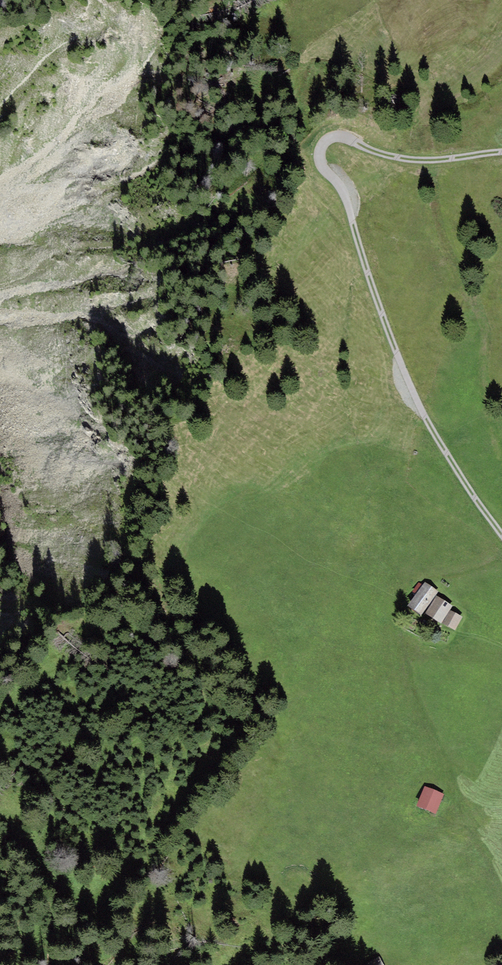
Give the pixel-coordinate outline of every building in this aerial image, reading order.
[(421,615),(438,591),(425,581),(423,584),(416,593),(407,605),(421,615)] [(416,593),(423,584),(419,581),(412,591),(416,593)] [(441,623),(452,605),(436,595),(425,613),(441,623)] [(463,617),(450,610),(442,623),(455,630),(463,617)] [(444,794),(424,786),(416,805),(437,813),(444,794)]
